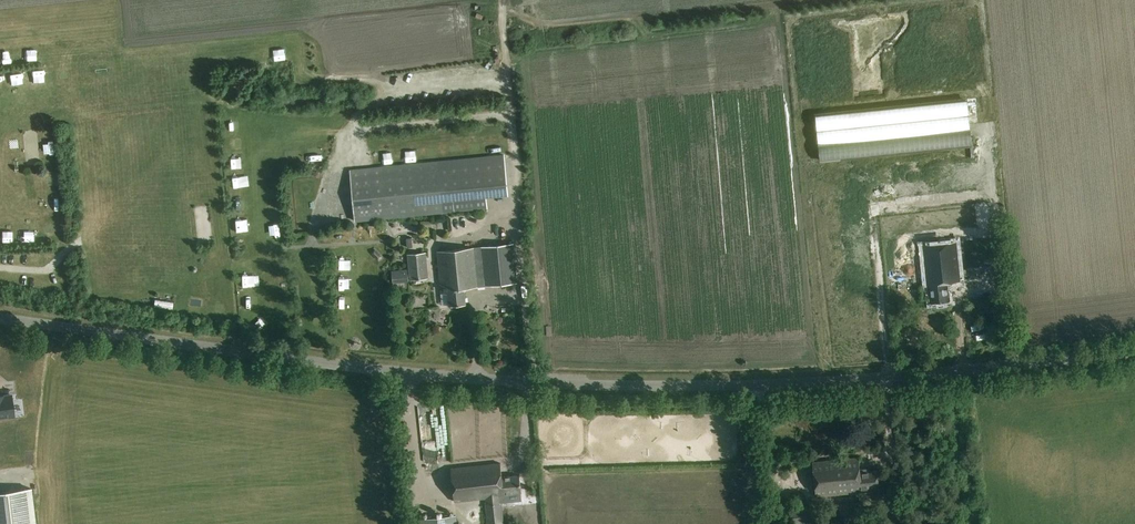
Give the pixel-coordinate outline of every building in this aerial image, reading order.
[(836,113),(815,115),(820,160),(841,158),(970,145),(969,133),(965,100),(836,113)] [(815,149),(815,138),(804,138),(804,149),(815,149)] [(350,171),(355,221),(488,208),(487,197),(509,195),(505,155),(350,171)] [(305,170),(321,169),(321,163),(314,163),(314,158),(304,158),(305,170)] [(340,214),(352,213),(351,194),(339,195),(340,214)] [(947,202),(947,210),(969,209),(969,200),(947,202)] [(884,234),(897,234),(897,222),(884,222),(884,234)] [(927,234),(926,225),(912,226),(913,234),(927,234)] [(247,239),(247,230),(235,230),(235,239),(247,239)] [(956,241),(923,245),(923,252),(927,282),(927,285),(930,285),(932,302),(949,301),(947,283),(961,282),(956,241)] [(515,243),(474,247),(439,251),(443,287),(448,286),(450,306),(468,304),(467,288),(519,283),(515,243)] [(408,253),(411,280),(429,278),(426,251),(408,253)] [(392,270),(393,284),(409,282),(408,269),(392,270)] [(154,305),(154,314),(173,315),(174,305),(154,305)] [(441,311),(441,315),(444,317),(447,317),(449,314),(449,311),(446,308),(443,309),(441,311)] [(0,397),(0,419),(14,417),(11,395),(0,397)] [(840,503),(842,520),(863,518),(862,501),(861,501),(860,492),(872,491),(871,488),(880,488),(878,470),(861,472),(860,458),(813,463),(817,497),(853,493),(854,502),(840,503)] [(488,523),(504,523),(501,497),(505,496),(504,494),(522,492),(520,475),(502,477),(500,463),(451,469),(454,502),(485,499),(488,523)] [(814,519),(833,517),(832,504),(793,508),(795,523),(790,523),(821,523),(821,520),(814,521),(814,519)] [(421,523),(457,523),(456,516),(420,520),(421,523)]
